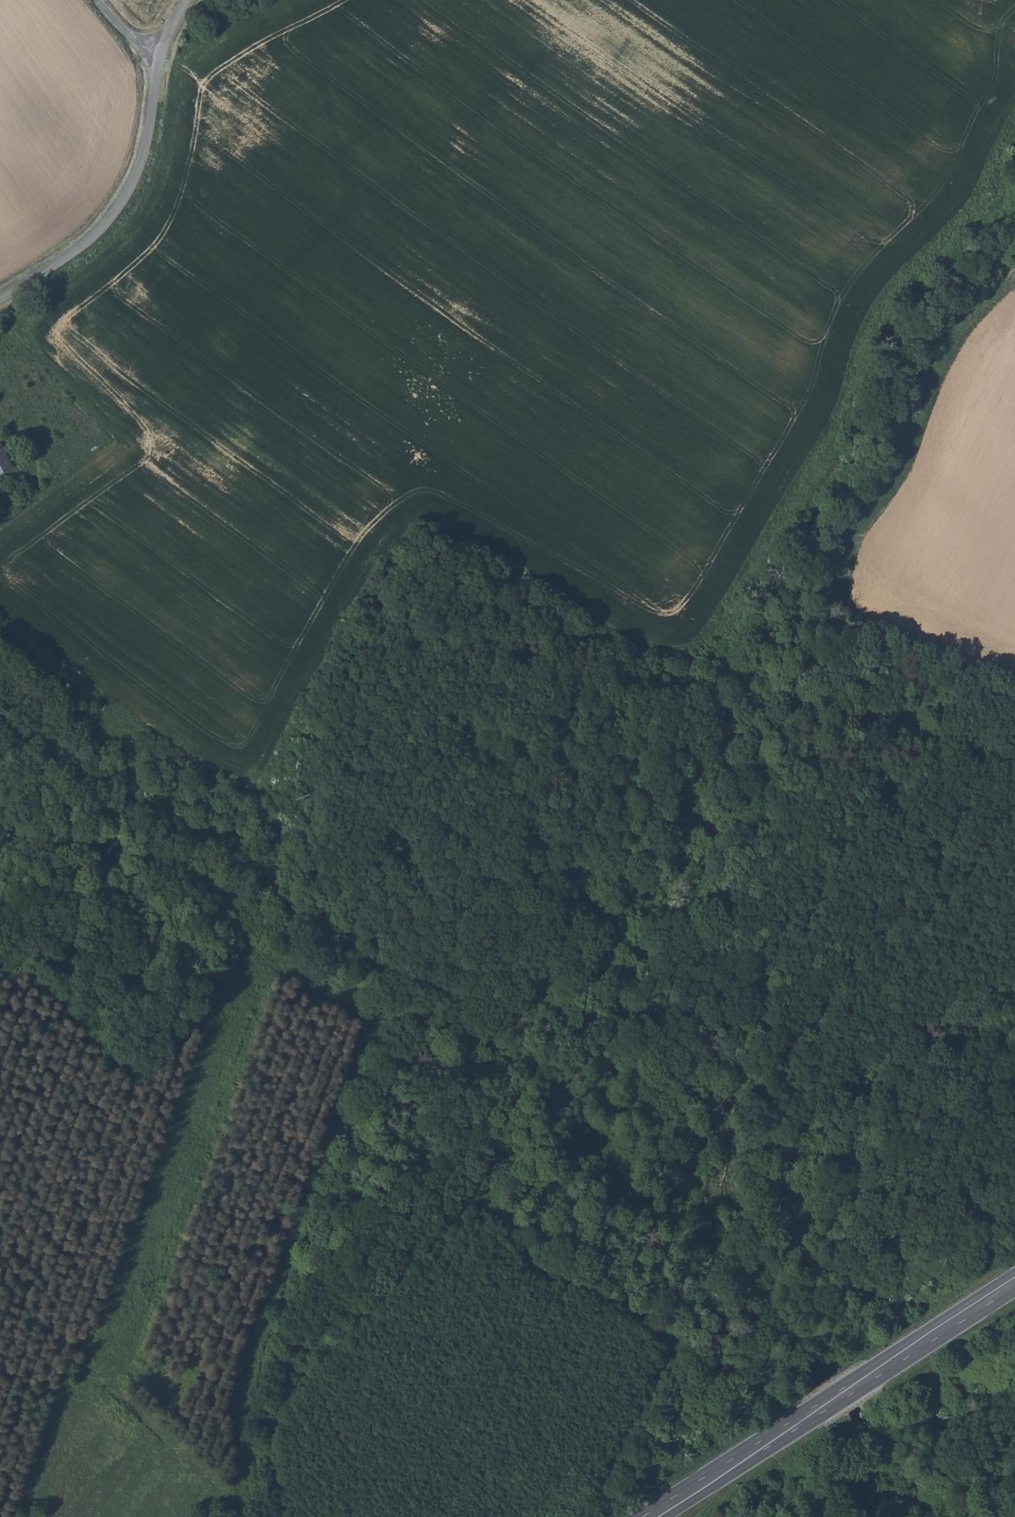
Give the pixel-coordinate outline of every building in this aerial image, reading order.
[(10,469),(0,445),(0,475),(10,469)]
